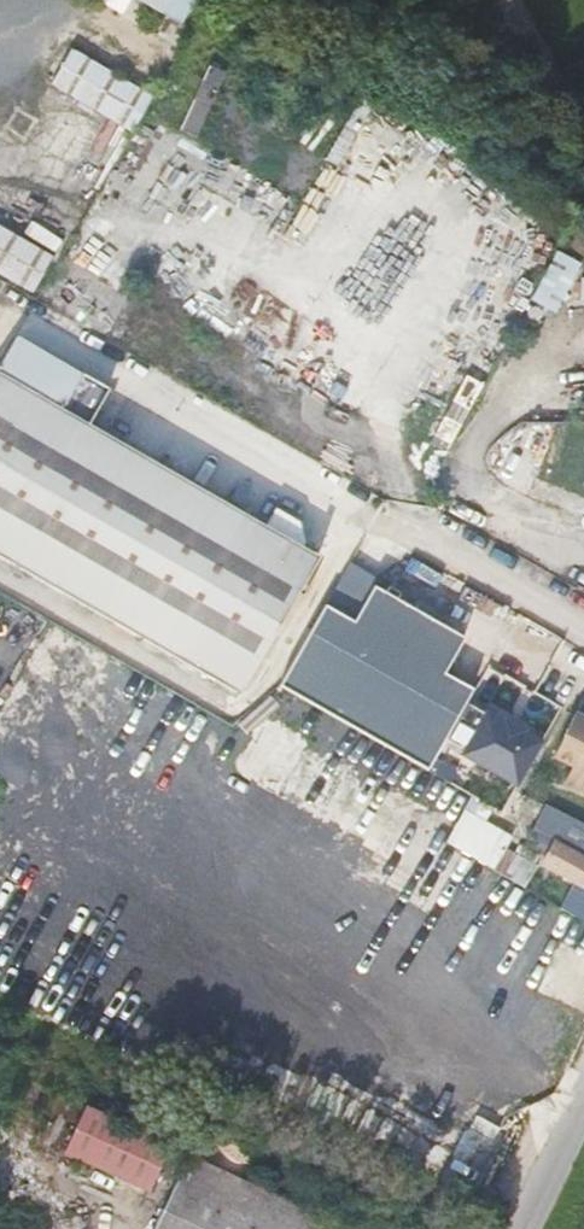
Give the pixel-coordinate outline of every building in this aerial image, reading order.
[(180,24),(194,0),(136,0),(180,24)] [(71,49),(51,84),(131,132),(152,98),(71,49)] [(24,281),(43,246),(0,222),(0,268),(24,281)] [(537,301),(563,309),(580,258),(554,249),(537,301)] [(0,364),(0,558),(239,694),(318,556),(301,547),(264,526),(88,425),(108,389),(16,337),(0,364)] [(431,442),(446,450),(482,383),(467,375),(431,442)] [(275,509),(264,526),(301,547),(304,542),(299,522),(275,509)] [(338,606),(365,611),(373,570),(346,565),(338,606)] [(523,784),(544,732),(483,707),(461,758),(523,784)] [(583,791),(583,718),(575,713),(553,758),(572,767),(565,782),(583,791)] [(264,821),(386,889),(427,814),(271,717),(239,775),(277,796),(264,821)] [(446,843),(494,869),(506,848),(512,837),(464,810),(446,843)] [(541,865),(582,888),(583,884),(583,859),(554,842),(541,865)] [(506,848),(494,869),(525,888),(537,866),(506,848)] [(260,1043),(243,1077),(457,1198),(500,1126),(464,1104),(442,1145),(260,1043)] [(85,1095),(75,1114),(108,1129),(160,1153),(169,1134),(85,1095)] [(108,1129),(75,1114),(62,1142),(146,1182),(160,1153),(108,1129)] [(325,1228),(334,1228),(340,1217),(187,1143),(178,1161),(283,1210),(325,1228)] [(283,1210),(178,1161),(145,1228),(325,1228),(283,1210)] [(349,1200),(366,1207),(373,1191),(358,1183),(349,1200)] [(362,1215),(366,1207),(349,1200),(346,1207),(362,1215)]
